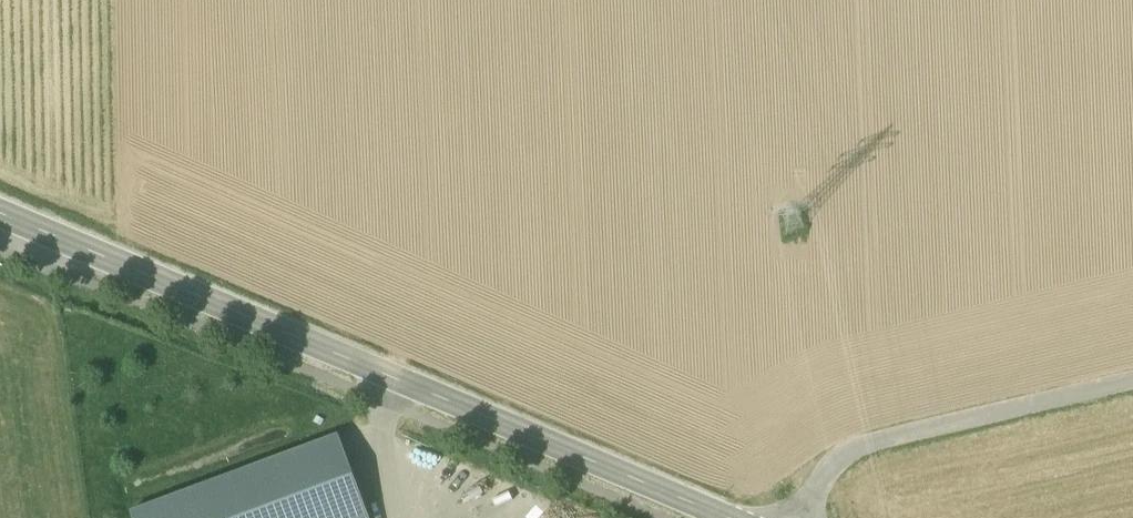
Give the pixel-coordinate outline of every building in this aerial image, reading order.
[(132,517),(369,517),(338,436),(130,513),(132,517)] [(421,456),(414,480),(423,483),(430,459),(421,456)]
